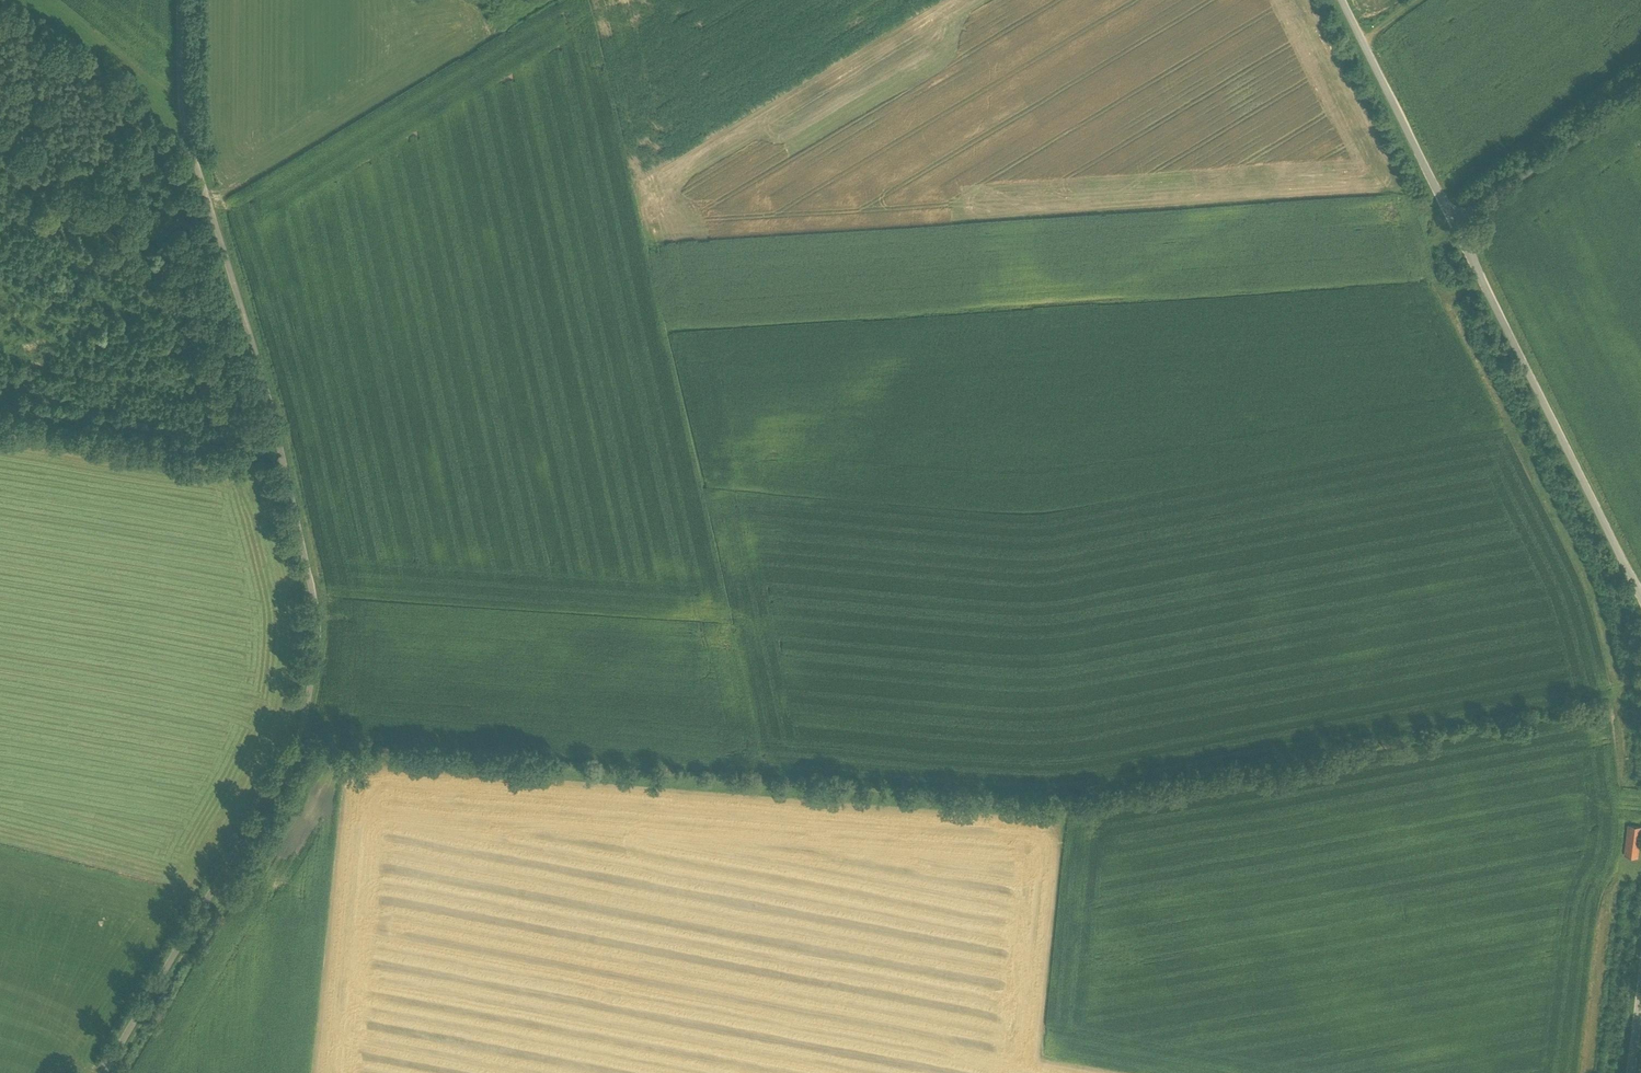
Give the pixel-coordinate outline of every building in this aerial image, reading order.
[(1630,826),(1627,855),(1640,857),(1640,850),(1640,827),(1630,826)]
